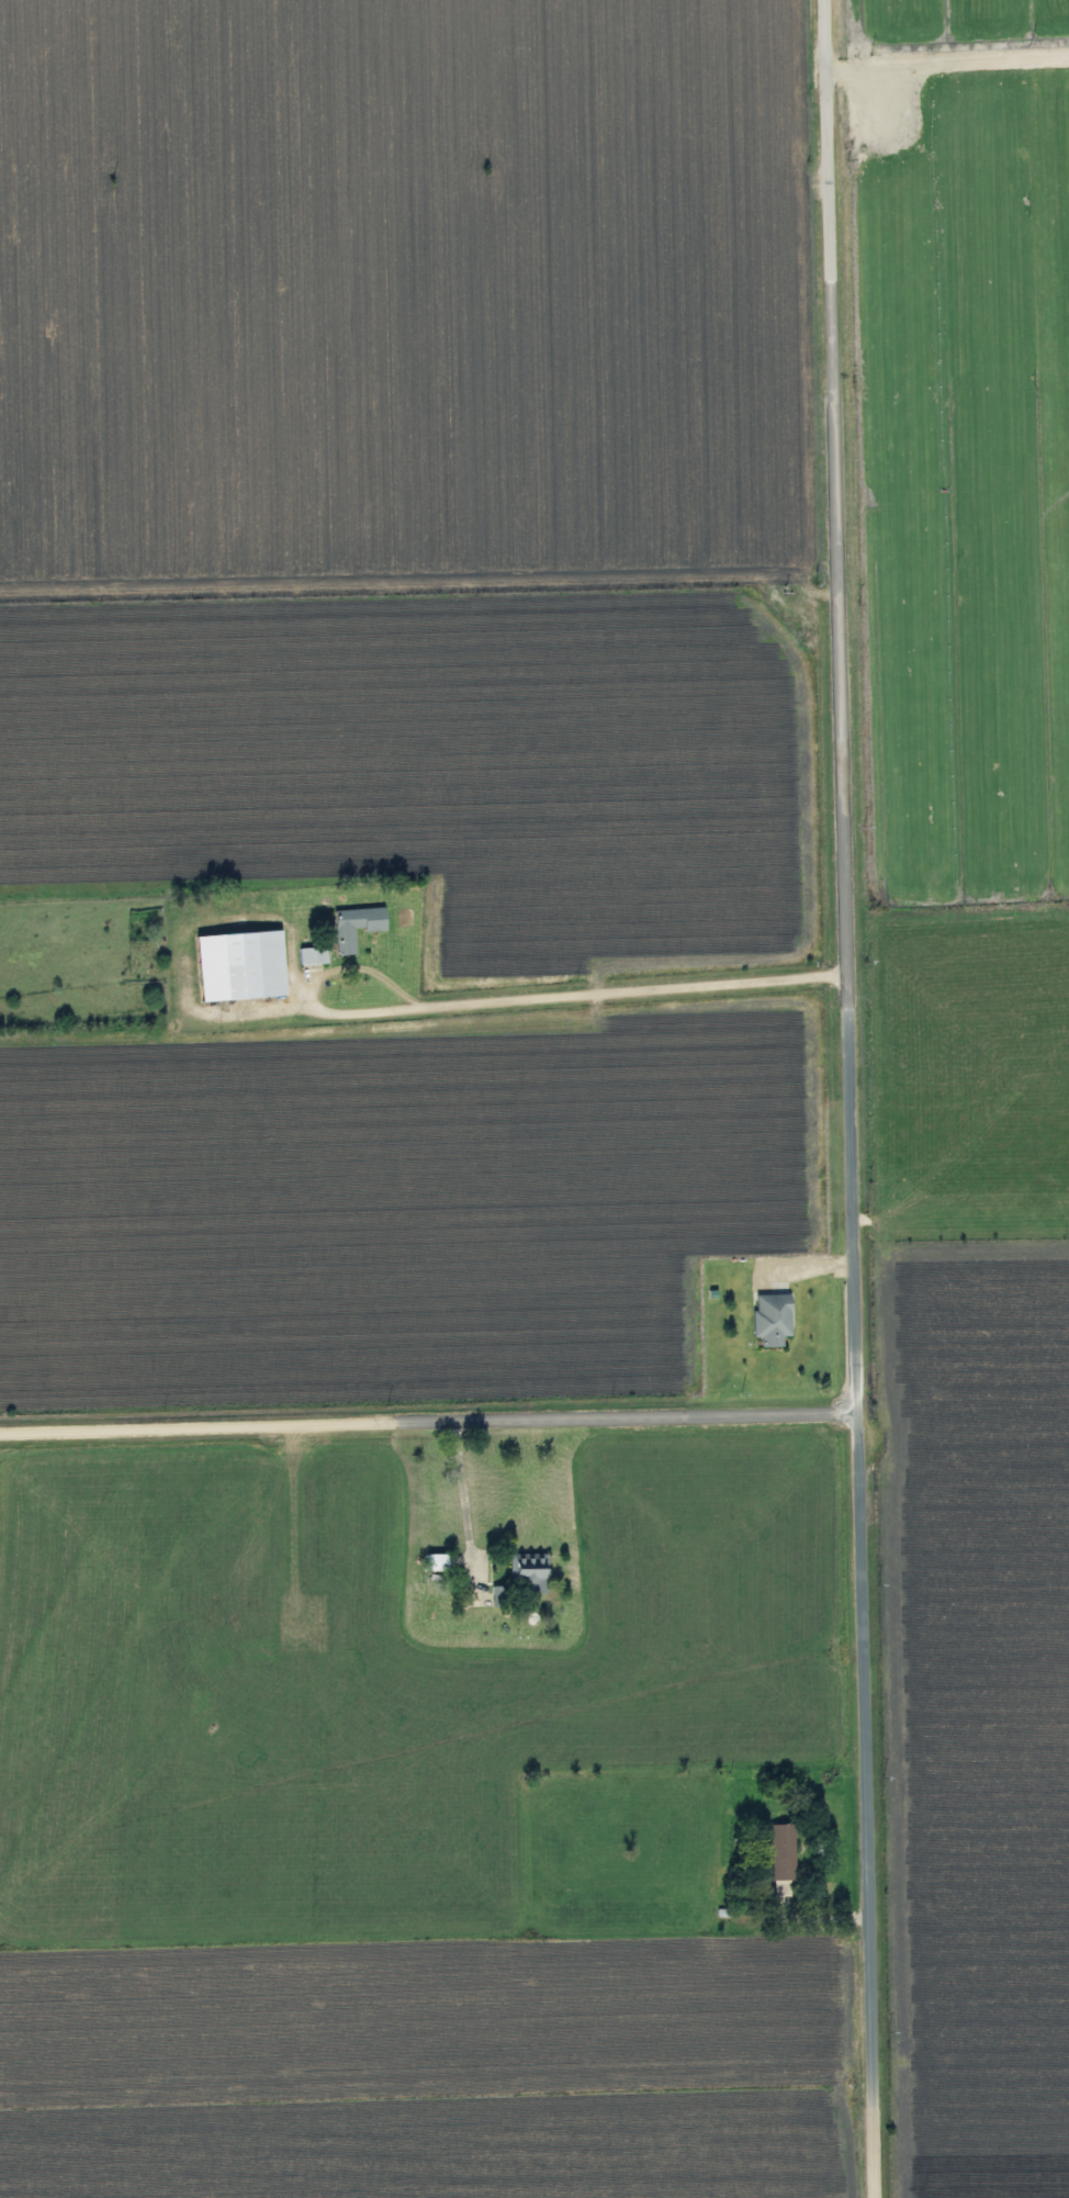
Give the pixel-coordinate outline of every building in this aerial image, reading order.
[(336,909),(338,954),(357,954),(357,930),(388,929),(387,907),(336,909)] [(285,929),(200,935),(204,1002),(289,996),(285,929)] [(329,964),(329,947),(301,947),(301,965),(329,964)] [(745,1338),(751,1338),(752,1347),(773,1347),(772,1337),(781,1337),(780,1295),(744,1296),(745,1338)] [(437,1554),(416,1554),(416,1571),(437,1571),(437,1554)] [(538,1593),(538,1554),(502,1554),(502,1606),(526,1606),(525,1593),(538,1593)] [(494,1588),(483,1588),(483,1605),(494,1605),(494,1588)] [(785,1824),(761,1824),(762,1896),(785,1895),(785,1824)]
